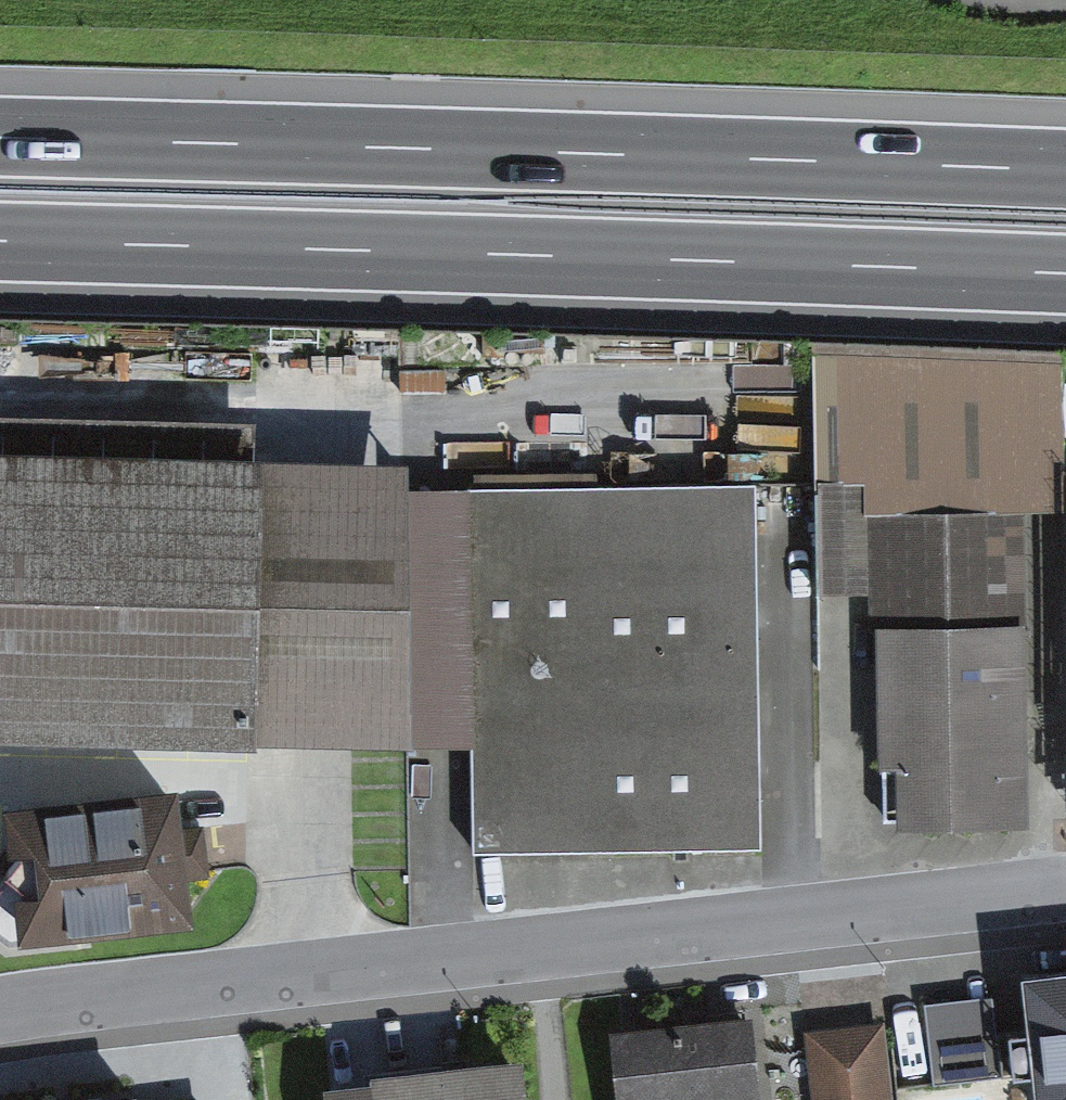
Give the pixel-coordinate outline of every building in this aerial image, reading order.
[(1061,351),(814,344),(817,596),(866,595),(867,630),(877,630),(1025,628),(1025,515),(1064,515),(1061,351)] [(404,685),(405,458),(0,457),(0,684),(404,685)] [(470,489),(476,854),(760,849),(754,484),(470,489)] [(879,768),(896,768),(897,833),(1028,830),(1025,628),(877,630),(879,768)] [(14,823),(26,937),(186,922),(174,807),(14,823)] [(1023,988),(1036,1099),(1065,1099),(1065,983),(1023,988)] [(626,1024),(636,1099),(770,1099),(759,1008),(626,1024)] [(828,1019),(834,1099),(893,1099),(887,1014),(828,1019)] [(925,1029),(937,1099),(958,1099),(1032,1088),(1020,1014),(925,1029)] [(388,1061),(392,1099),(531,1099),(526,1046),(388,1061)] [(51,1099),(145,1099),(144,1090),(51,1099)]
